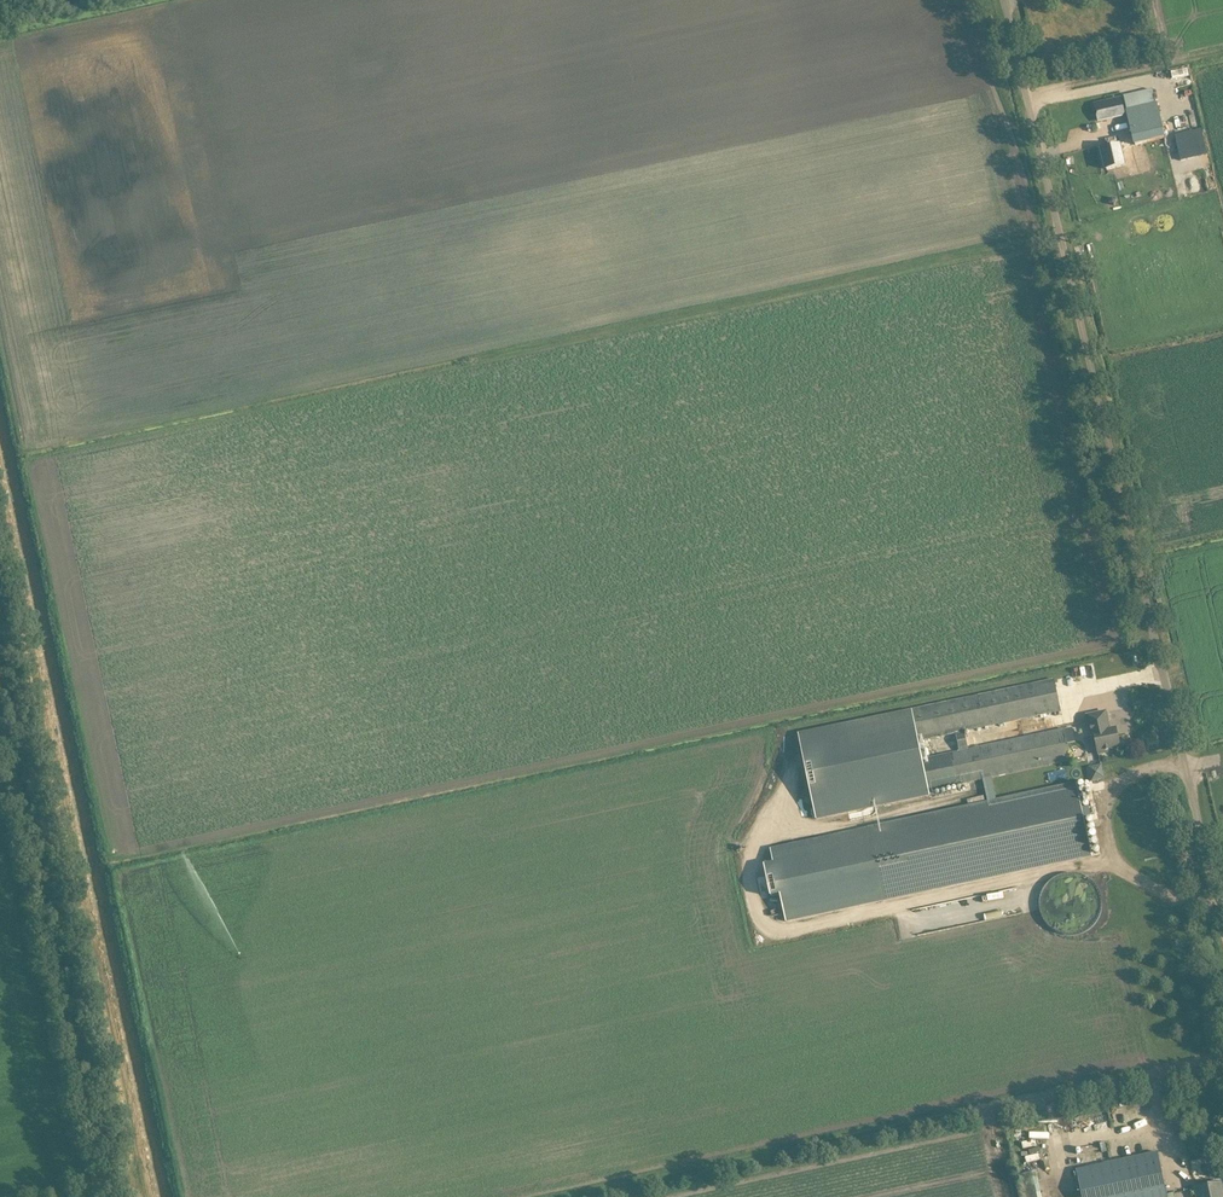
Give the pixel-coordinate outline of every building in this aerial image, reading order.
[(1153,90),(1124,97),(1128,115),(1135,145),(1165,138),(1153,90)] [(1112,100),(1097,104),(1101,122),(1116,118),(1112,100)] [(1138,156),(1135,145),(1120,148),(1120,146),(1102,150),(1107,170),(1124,166),(1123,160),(1138,156)] [(1066,735),(1065,729),(969,750),(965,731),(1061,711),(1061,710),(1055,680),(1043,682),(912,710),(871,719),(867,720),(864,721),(799,735),(817,821),(884,806),(919,799),(930,796),(929,790),(958,784),(983,779),(992,777),(1060,763),(1072,760),(1066,735)] [(1091,734),(1095,734),(1099,754),(1111,751),(1110,749),(1121,747),(1117,728),(1110,729),(1106,711),(1087,715),(1091,734)] [(1101,764),(1087,767),(1090,780),(1103,777),(1101,764)] [(1077,784),(988,803),(771,849),(774,862),(764,865),(771,897),(781,895),(786,921),(1092,856),(1077,784)] [(1057,1126),(1044,1129),(1048,1144),(1061,1140),(1057,1126)] [(1076,1169),(1083,1196),(1167,1196),(1158,1151),(1076,1169)] [(1198,1196),(1222,1196),(1222,1191),(1221,1182),(1196,1188),(1198,1196)]
